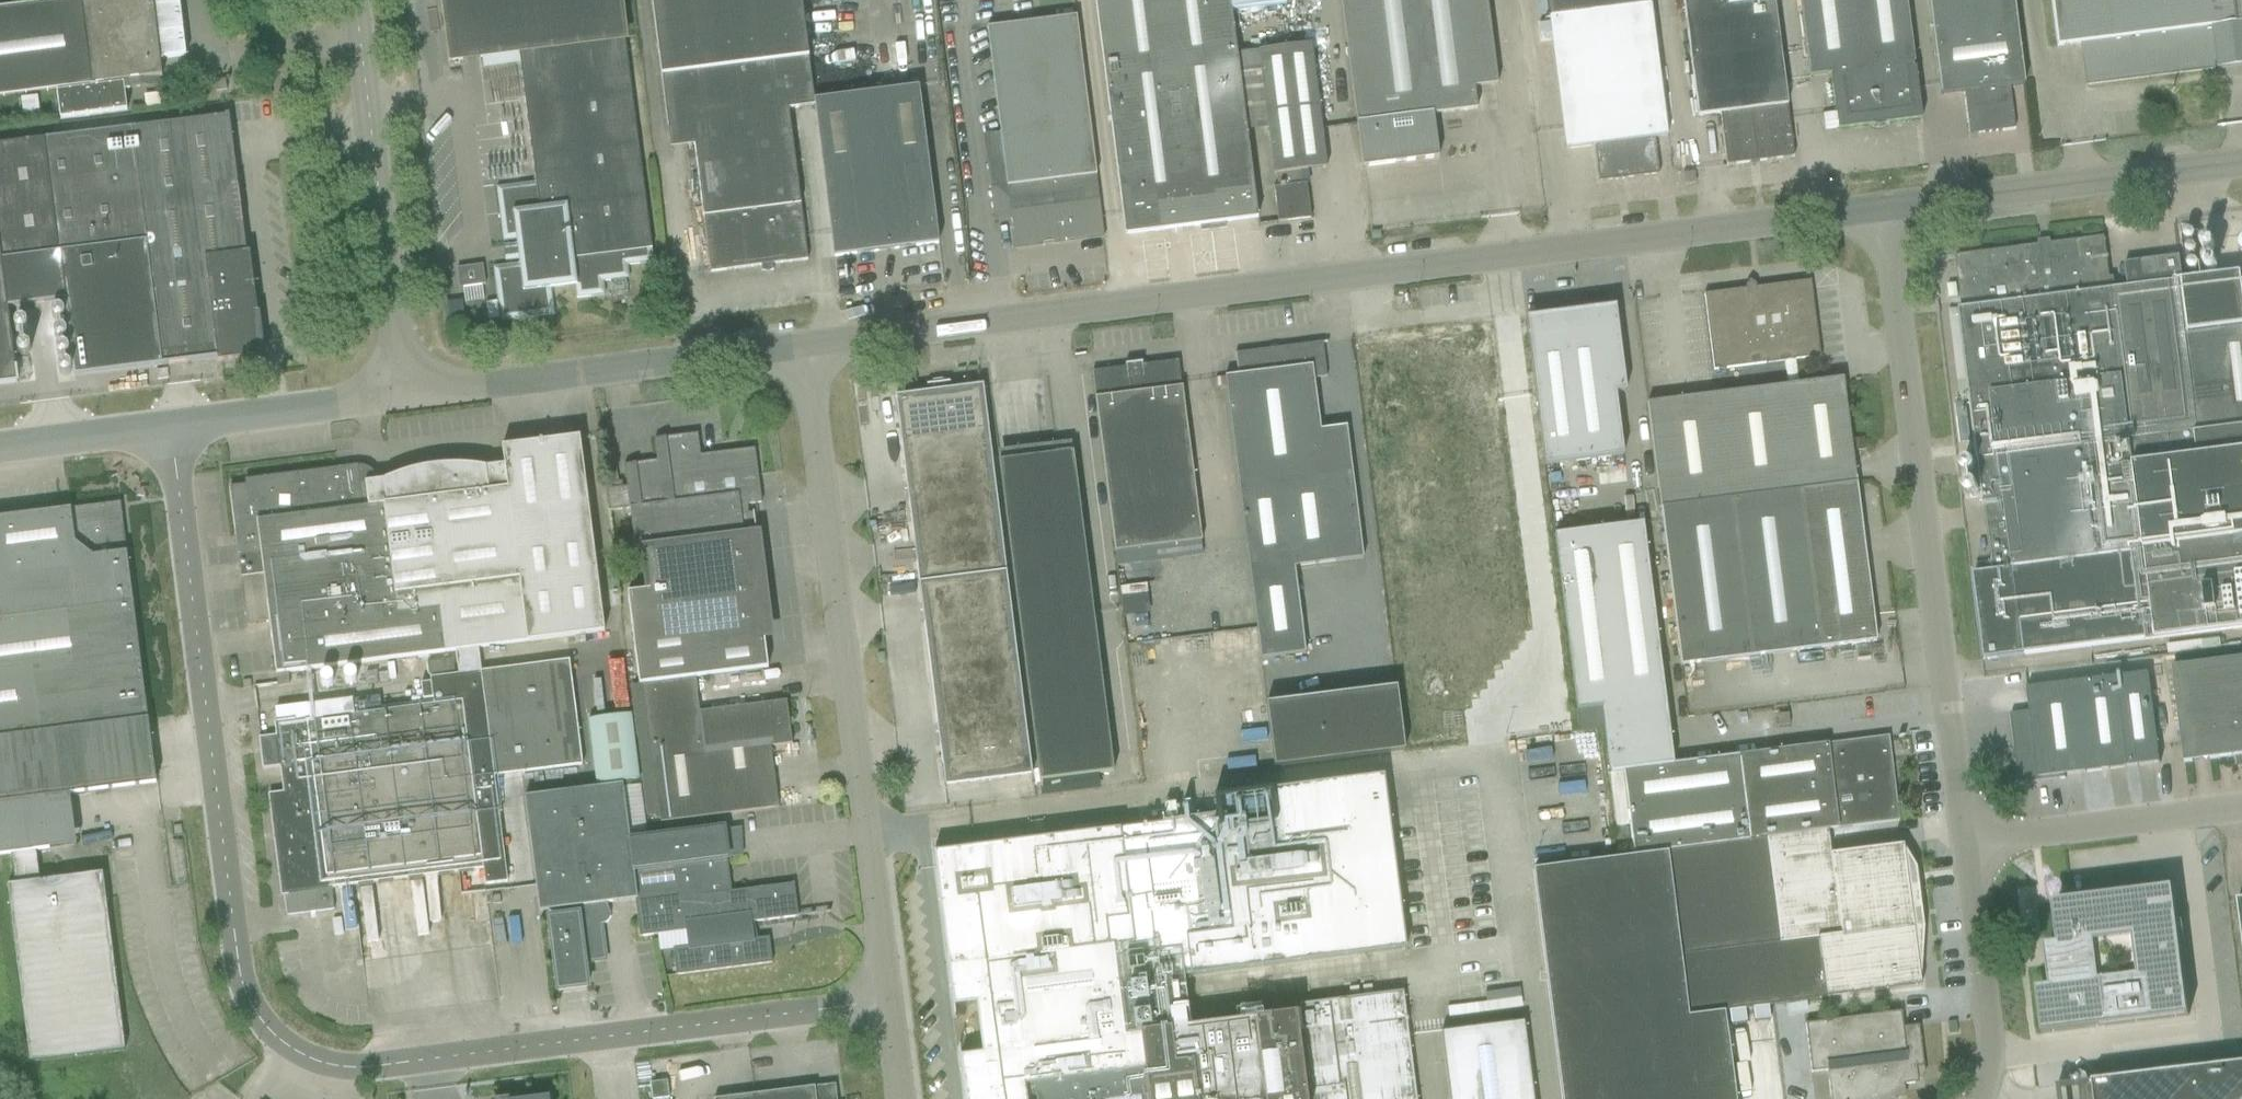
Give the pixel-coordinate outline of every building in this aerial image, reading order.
[(122,82),(128,82),(129,88),(158,85),(157,78),(162,77),(160,60),(152,0),(73,0),(0,10),(0,97),(55,90),(55,91),(122,82)] [(160,60),(188,56),(181,0),(152,0),(160,60)] [(620,0),(443,0),(451,61),(519,53),(535,183),(496,188),(503,242),(516,240),(519,264),(493,268),(500,322),(554,315),(551,289),(575,286),(577,299),(605,295),(603,282),(629,279),(627,266),(653,263),(620,0)] [(805,239),(793,149),(788,109),(815,106),(814,102),(801,0),(651,0),(667,125),(691,122),(710,273),(761,266),(762,272),(773,271),(772,265),(808,261),(805,239)] [(1125,236),(1257,219),(1246,128),(1245,128),(1236,55),(1229,0),(1095,0),(1125,236)] [(1487,0),(1340,0),(1362,168),(1436,159),(1431,116),(1477,110),(1474,88),(1497,85),(1495,63),(1487,0)] [(1649,0),(1545,0),(1565,150),(1594,147),(1599,183),(1659,175),(1654,139),(1667,138),(1649,0)] [(1695,95),(1698,117),(1720,114),(1726,166),(1793,158),(1791,136),(1772,0),(1683,0),(1695,95)] [(1918,99),(1905,0),(1799,0),(1807,56),(1809,78),(1833,75),(1833,79),(1830,79),(1837,131),(1921,120),(1918,99)] [(1937,75),(1940,96),(1963,93),(1969,136),(2015,130),(2009,87),(2023,86),(2021,64),(2012,0),(1928,0),(1937,75)] [(2057,47),(2081,44),(2086,86),(2213,70),(2212,65),(2241,61),(2241,0),(2051,0),(2057,47)] [(987,29),(1012,226),(1015,248),(1104,236),(1101,215),(1075,18),(987,29)] [(1326,169),(1323,147),(1310,46),(1236,55),(1245,128),(1246,128),(1267,125),(1273,175),(1275,175),(1276,188),(1273,188),(1278,223),(1311,219),(1306,184),(1302,184),(1300,172),(1326,169)] [(215,81),(216,92),(227,90),(225,79),(215,81)] [(126,111),(122,82),(55,91),(60,119),(126,111)] [(936,222),(919,89),(814,102),(815,106),(834,257),(938,244),(936,222)] [(17,383),(15,361),(9,306),(65,300),(74,375),(162,365),(217,358),(218,362),(256,357),(253,314),(257,313),(250,253),(245,253),(228,117),(132,129),(0,145),(0,385),(17,383)] [(1683,174),(1684,185),(1695,184),(1694,173),(1683,174)] [(1955,256),(1962,308),(1959,309),(1976,442),(1984,506),(2005,503),(2007,523),(1987,526),(1992,571),(1975,573),(1987,664),(2008,662),(2030,659),(2030,655),(2156,639),(2241,628),(2241,273),(2183,280),(2111,289),(2104,237),(1955,256)] [(2142,280),(2182,274),(2180,256),(2140,262),(2142,280)] [(483,297),(484,265),(461,265),(460,297),(483,297)] [(1703,295),(1704,296),(1713,371),(1784,362),(1788,386),(1797,385),(1794,361),(1820,358),(1810,282),(1703,295)] [(1626,393),(1615,307),(1608,316),(1535,326),(1526,318),(1545,466),(1623,457),(1615,394),(1626,393)] [(1320,431),(1314,380),(1327,378),(1322,343),(1235,354),(1238,376),(1225,378),(1260,660),(1306,654),(1295,567),(1363,558),(1346,427),(1320,431)] [(1202,541),(1178,361),(1092,372),(1096,398),(1095,398),(1115,553),(1202,541)] [(1002,484),(1039,782),(1113,772),(1076,475),(1073,453),(1057,455),(1048,377),(989,384),(1002,484)] [(1856,484),(1843,379),(1797,385),(1788,386),(1645,404),(1659,509),(1856,484)] [(1006,571),(985,408),(982,386),(895,397),(919,582),(945,787),(967,784),(1032,775),(1006,571)] [(755,528),(753,513),(748,514),(747,505),(762,504),(755,449),(711,455),(712,461),(701,463),(697,434),(654,440),(657,462),(624,466),(627,487),(622,487),(622,482),(611,483),(612,488),(605,489),(607,512),(629,509),(634,552),(640,551),(640,552),(757,538),(756,536),(751,537),(750,528),(755,528)] [(604,632),(579,438),(502,448),(504,465),(485,468),(472,466),(459,465),(445,465),(432,467),(419,469),(407,472),(394,476),(382,481),(375,482),(374,478),(372,475),(365,470),(362,469),(358,469),(353,469),(352,467),(251,479),(252,485),(230,488),(239,557),(261,554),(276,674),(604,632)] [(1853,452),(1864,450),(1863,439),(1852,440),(1853,452)] [(1876,642),(1856,484),(1659,509),(1681,666),(1876,642)] [(156,784),(121,513),(116,513),(111,509),(110,504),(0,518),(0,856),(11,855),(36,851),(49,850),(43,798),(156,784)] [(1898,822),(1888,737),(1673,765),(1642,525),(1554,536),(1576,712),(1602,708),(1610,772),(1623,770),(1635,854),(1766,837),(1828,830),(1898,822)] [(769,635),(757,538),(640,552),(644,591),(628,593),(638,685),(642,685),(642,684),(695,677),(695,678),(768,669),(764,636),(769,635)] [(2172,668),(2184,764),(2236,757),(2236,759),(2241,762),(2241,659),(2172,668)] [(569,661),(430,679),(431,683),(418,685),(420,700),(433,698),(434,705),(277,725),(278,736),(259,739),(263,770),(282,768),(287,805),(272,806),(283,894),(284,894),(286,916),(335,910),(332,888),(483,869),(485,885),(508,882),(505,861),(494,777),(582,766),(569,661)] [(2160,764),(2157,742),(2148,673),(2048,686),(2027,688),(2030,713),(2011,715),(2020,784),(2040,782),(2040,779),(2160,764)] [(792,744),(786,701),(699,712),(695,678),(695,677),(642,684),(642,685),(658,823),(778,808),(771,747),(792,744)] [(1405,752),(1396,688),(1266,705),(1274,769),(1405,752)] [(1777,715),(1778,726),(1790,725),(1788,714),(1777,715)] [(630,716),(587,721),(595,786),(638,781),(630,716)] [(1623,772),(1609,774),(1616,827),(1630,826),(1623,772)] [(933,853),(953,1008),(975,1005),(982,1054),(959,1057),(964,1098),(1026,1098),(1025,1089),(1035,1088),(1037,1098),(1305,1098),(1295,1015),(1187,1029),(1181,978),(1405,950),(1383,777),(1266,791),(1267,793),(1269,792),(1273,822),(1218,828),(1217,817),(1216,818),(933,853)] [(629,841),(630,841),(623,785),(525,797),(535,878),(539,912),(551,911),(552,918),(548,919),(558,991),(587,988),(584,963),(603,959),(597,926),(602,925),(604,924),(605,924),(606,923),(608,922),(609,921),(609,920),(610,918),(610,917),(610,915),(609,914),(606,904),(634,900),(636,900),(629,841)] [(798,916),(794,884),(729,892),(725,859),(727,859),(723,829),(701,832),(649,839),(630,841),(629,841),(636,900),(634,900),(639,936),(638,936),(638,938),(661,935),(686,931),(688,948),(672,950),(676,976),(772,964),(769,938),(747,941),(745,923),(798,917),(798,916)] [(1921,987),(1903,845),(1831,854),(1828,830),(1766,837),(1635,854),(1635,857),(1533,870),(1562,1098),(1735,1098),(1724,1012),(1921,987)] [(30,1063),(125,1051),(105,893),(102,874),(40,882),(36,851),(11,855),(15,885),(8,886),(30,1063)] [(2173,888),(2056,902),(2061,943),(2048,945),(2053,987),(2040,988),(2045,1030),(2042,1031),(2042,1034),(2188,1016),(2173,888)] [(1402,992),(1294,1006),(1295,1015),(1305,1098),(1416,1098),(1414,1081),(1402,992)] [(1472,1004),(1474,1024),(1523,1020),(1521,1000),(1472,1004)] [(1901,1012),(1805,1025),(1811,1073),(1827,1071),(1830,1098),(1896,1098),(1894,1086),(1914,1084),(1918,1079),(1917,1068),(1924,1067),(1918,1026),(1903,1028),(1901,1012)] [(1524,1022),(1441,1032),(1449,1098),(1533,1098),(1524,1022)] [(2093,1081),(2095,1098),(2241,1098),(2241,1064),(2093,1081)] [(667,1081),(650,1083),(652,1098),(666,1098),(669,1098),(667,1081)] [(835,1085),(721,1098),(837,1098),(835,1085)]
